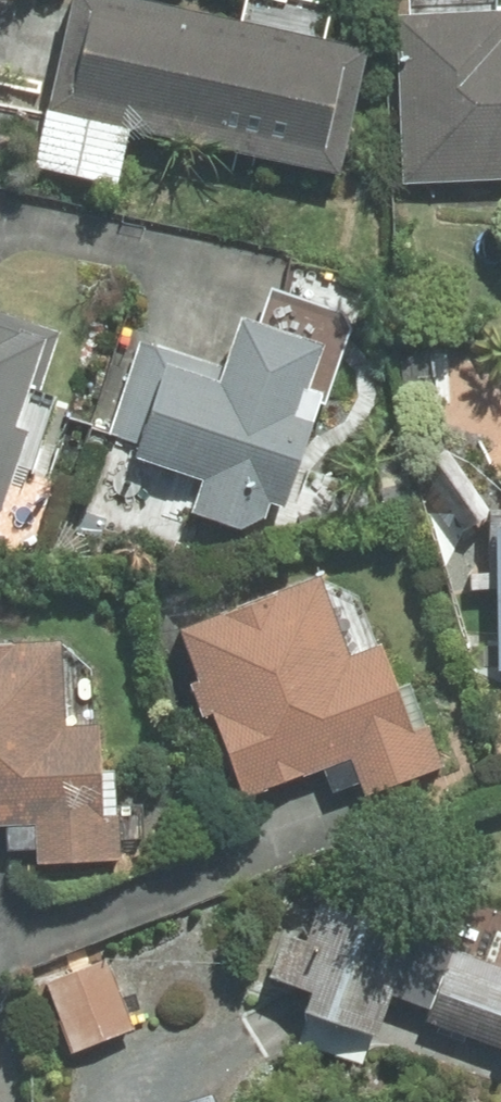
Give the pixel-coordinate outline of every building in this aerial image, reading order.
[(21,171),(101,189),(116,128),(322,174),(350,54),(109,0),(60,0),(21,171)] [(395,185),(500,180),(500,32),(493,33),(492,16),(388,20),(395,185)] [(11,385),(31,391),(48,337),(0,322),(0,418),(11,385)] [(209,367),(130,342),(101,433),(126,440),(118,462),(188,485),(179,514),(223,528),(251,519),(256,505),(267,509),(303,397),(284,391),(297,351),(222,327),(209,367)] [(13,436),(0,432),(0,478),(13,436)] [(478,530),(481,671),(500,671),(500,529),(478,530)] [(163,637),(228,807),(342,765),(356,802),(431,774),(416,735),(394,743),(362,658),(333,669),(301,585),(163,637)] [(0,650),(0,833),(25,831),(28,873),(111,867),(108,824),(86,825),(79,732),(40,735),(34,648),(0,650)] [(401,943),(307,912),(294,951),(271,944),(257,987),(297,1000),(289,1023),(367,1048),(401,943)] [(444,955),(419,1027),(500,1056),(500,975),(444,955)] [(113,957),(37,986),(64,1058),(128,1034),(123,1022),(136,1017),(113,957)]
